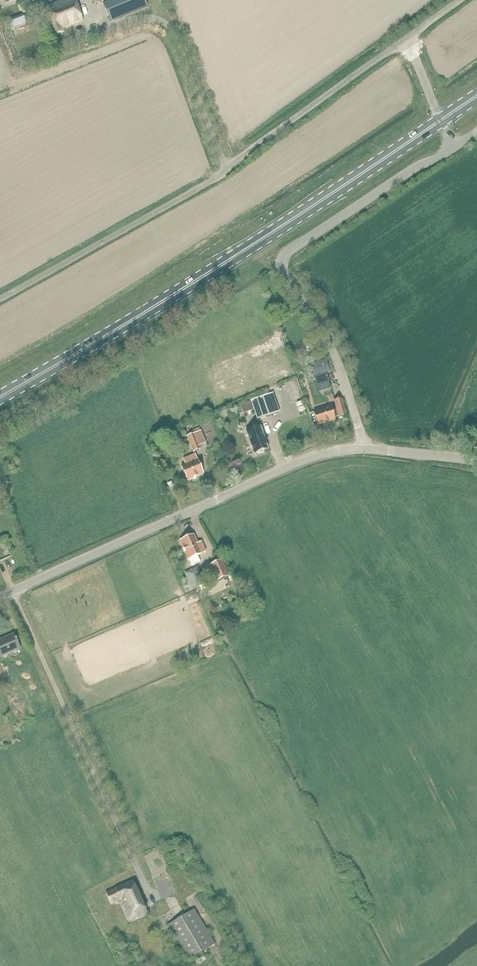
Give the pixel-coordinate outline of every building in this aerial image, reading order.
[(47,6),(45,0),(23,0),(24,2),(19,4),(23,14),(47,6)] [(76,0),(66,0),(48,6),(51,14),(46,16),(52,36),(65,32),(64,28),(83,22),(84,22),(76,0)] [(103,3),(110,22),(147,7),(145,0),(111,0),(103,3)] [(22,16),(9,20),(12,28),(25,23),(22,16)] [(326,373),(330,373),(326,361),(311,365),(319,392),(331,389),(326,373)] [(273,393),(269,394),(268,390),(255,394),(257,399),(252,401),(255,409),(258,419),(280,412),(273,393)] [(339,417),(346,415),(341,399),(335,401),(337,410),(332,411),(331,407),(314,412),(318,425),(335,420),(334,417),(339,416),(339,417)] [(252,401),(242,404),(245,413),(255,409),(252,401)] [(200,449),(199,447),(207,444),(201,431),(199,428),(190,431),(192,435),(187,436),(194,452),(200,449)] [(260,428),(246,432),(254,454),(257,453),(259,454),(264,452),(264,450),(268,449),(260,428)] [(187,481),(203,474),(195,454),(183,459),(186,465),(181,467),(187,481)] [(180,541),(189,560),(206,551),(202,542),(198,544),(194,535),(180,541)] [(208,566),(216,582),(230,576),(222,560),(208,566)] [(20,649),(14,634),(0,640),(0,656),(1,658),(20,649)] [(111,906),(121,901),(130,921),(147,913),(132,882),(116,889),(106,894),(111,906)] [(187,960),(215,944),(194,910),(167,926),(187,960)]
